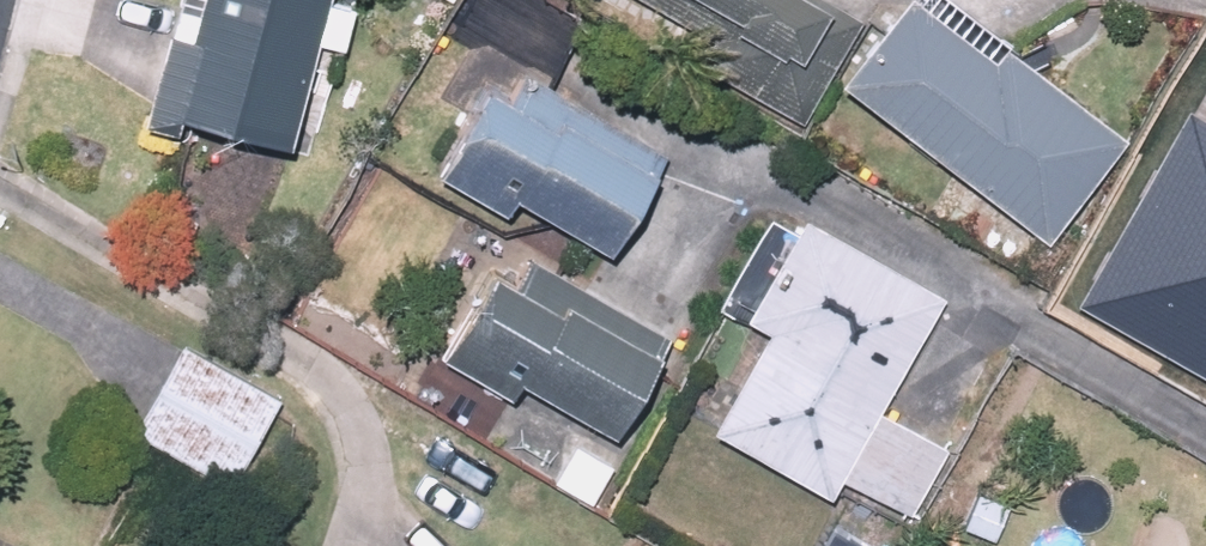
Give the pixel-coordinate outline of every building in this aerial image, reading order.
[(131,132),(271,171),(300,67),(326,74),(343,16),(320,9),(322,0),(168,0),(131,132)] [(701,71),(689,91),(783,147),(847,39),(791,5),(794,0),(793,0),(582,0),(701,71)] [(966,74),(885,9),(816,98),(1023,258),(1107,149),(983,53),(966,74)] [(658,165),(513,87),(495,122),(462,104),(416,190),(498,234),(504,222),(600,274),(658,165)] [(1205,390),(1205,213),(1168,191),(1083,335),(1198,403),(1205,390)] [(931,315),(784,229),(701,368),(726,383),(690,444),(811,514),(825,490),(895,530),(935,461),(869,422),(931,315)] [(516,268),(512,275),(494,308),(467,294),(423,374),(498,416),(503,407),(599,460),(661,348),(516,268)] [(225,490),(270,410),(173,356),(128,437),(225,490)]
